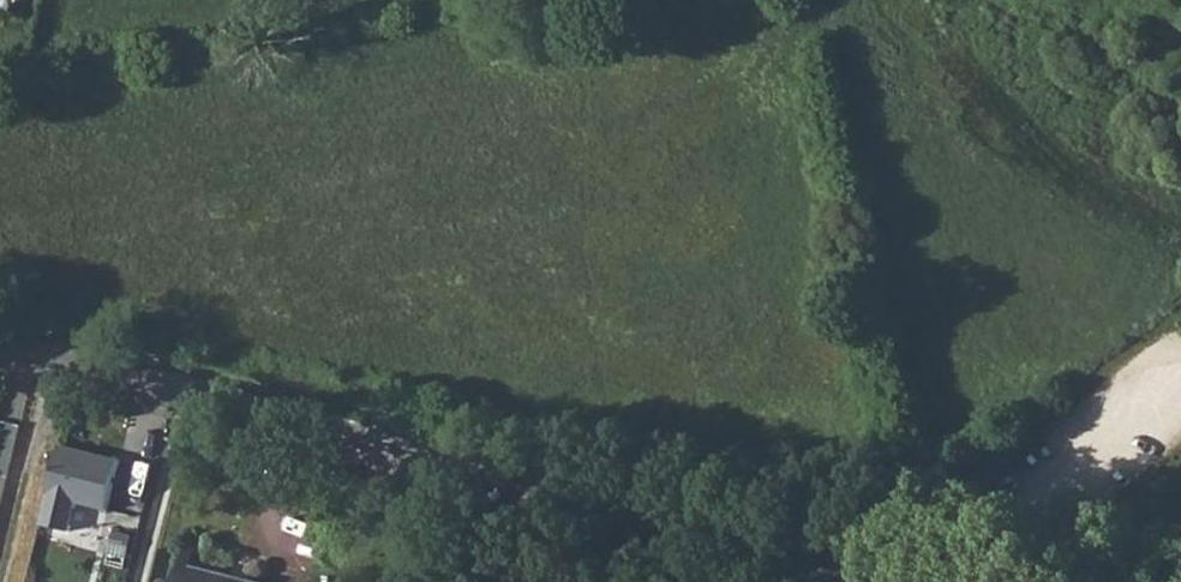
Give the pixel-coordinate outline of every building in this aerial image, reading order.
[(21,422),(0,418),(0,473),(12,475),(21,422)] [(44,522),(74,529),(79,503),(112,509),(124,458),(65,443),(44,522)] [(81,503),(73,533),(96,539),(104,509),(81,503)] [(189,568),(186,568),(182,581),(246,581),(189,568)]
